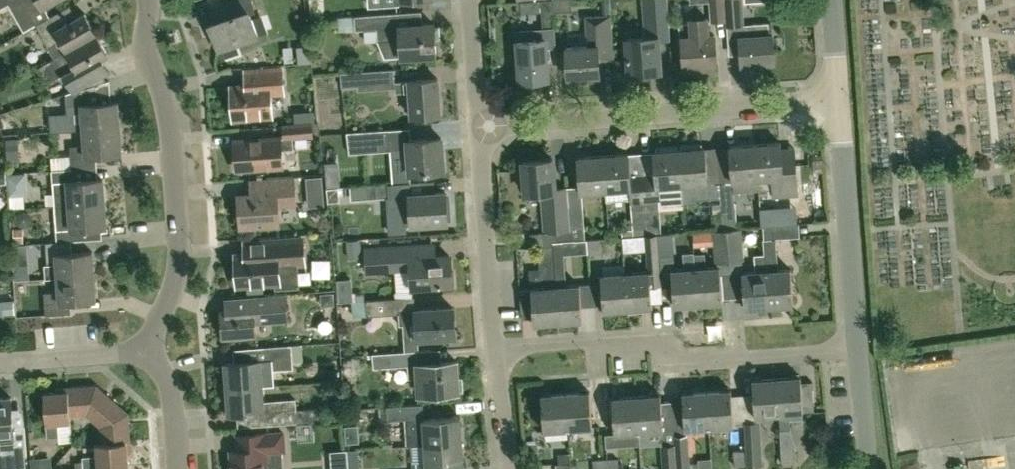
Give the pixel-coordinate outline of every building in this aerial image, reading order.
[(14,0),(0,0),(0,8),(14,0)] [(29,14),(55,0),(22,0),(29,14)] [(255,8),(253,0),(233,0),(211,7),(215,20),(210,22),(219,49),(259,36),(250,10),(255,8)] [(646,27),(656,26),(657,37),(658,37),(658,40),(670,39),(667,0),(644,0),(646,27)] [(725,19),(726,19),(725,0),(710,0),(711,20),(725,19)] [(743,0),(725,0),(726,19),(725,19),(725,26),(745,25),(743,0)] [(554,27),(553,11),(541,12),(542,28),(554,27)] [(55,57),(68,50),(97,33),(85,12),(62,26),(55,14),(36,24),(48,45),(55,57)] [(399,39),(400,56),(400,57),(436,54),(435,41),(440,41),(439,26),(434,26),(434,24),(423,24),(398,26),(398,13),(354,16),(355,27),(355,30),(365,30),(376,29),(377,41),(378,41),(399,39)] [(610,14),(588,16),(585,16),(586,37),(586,46),(564,47),(566,77),(598,75),(597,61),(615,60),(613,36),(612,36),(610,14)] [(261,33),(273,30),(269,17),(257,20),(261,33)] [(708,35),(707,22),(681,24),(679,26),(680,38),(682,38),(684,69),(716,67),(714,34),(708,35)] [(742,65),(774,62),(772,22),(752,24),(753,36),(740,37),(742,65)] [(646,27),(642,27),(643,38),(626,39),(628,73),(660,70),(658,40),(658,37),(657,37),(656,26),(646,27)] [(517,30),(518,40),(520,80),(548,79),(547,59),(546,49),(545,28),(517,30)] [(109,54),(97,33),(68,50),(55,57),(74,90),(92,80),(85,67),(109,54)] [(299,50),(301,66),(313,65),(311,48),(299,50)] [(245,71),(246,85),(231,86),(233,118),(273,115),(271,93),(284,92),(282,68),(245,71)] [(410,92),(410,99),(407,100),(404,104),(405,109),(407,112),(409,113),(411,113),(411,115),(440,114),(437,78),(409,80),(395,81),(393,69),(340,73),(341,86),(357,85),(358,91),(394,88),(395,93),(410,92)] [(84,129),(120,126),(118,101),(93,102),(91,85),(67,93),(68,115),(83,114),(84,129)] [(313,136),(313,135),(319,135),(318,123),(312,123),(284,125),(285,137),(281,138),(281,137),(235,140),(237,169),(283,166),(282,149),(294,149),(293,137),(313,136)] [(120,126),(84,129),(85,145),(71,146),(72,168),(97,166),(96,154),(122,152),(120,126)] [(407,141),(395,142),(394,129),(347,132),(349,153),(389,150),(390,158),(408,157),(409,173),(443,170),(441,138),(407,141)] [(755,144),(758,190),(771,189),(772,197),(797,195),(794,148),(780,149),(780,143),(755,144)] [(680,150),(678,150),(681,197),(682,197),(682,185),(696,184),(696,189),(719,187),(716,146),(704,147),(704,148),(702,148),(702,144),(680,146),(680,150)] [(734,191),(758,190),(755,144),(729,146),(729,147),(732,182),(733,191),(734,191)] [(681,197),(678,150),(678,146),(656,148),(656,152),(654,152),(656,176),(641,177),(645,235),(657,234),(662,233),(660,204),(671,203),(670,198),(681,197)] [(645,235),(641,177),(630,178),(628,154),(602,156),(605,191),(606,199),(630,197),(632,228),(624,228),(622,230),(622,237),(639,235),(644,235),(645,235)] [(580,193),(605,191),(602,156),(578,157),(580,193)] [(568,211),(567,196),(567,195),(555,196),(553,159),(523,161),(525,198),(542,197),(543,204),(555,203),(558,241),(571,240),(569,211),(568,211)] [(55,205),(105,202),(103,178),(78,180),(77,168),(52,170),(55,205)] [(278,206),(296,205),(294,176),(249,179),(250,194),(239,195),(241,225),(279,223),(278,206)] [(12,210),(29,210),(29,179),(6,179),(6,195),(12,195),(12,210)] [(388,209),(410,207),(411,225),(447,223),(447,220),(451,220),(450,205),(446,205),(446,194),(446,193),(445,192),(432,193),(410,194),(410,196),(401,196),(400,183),(393,183),(368,185),(369,198),(387,197),(388,209)] [(55,205),(56,219),(57,241),(82,239),(82,228),(107,226),(105,202),(55,205)] [(720,203),(721,229),(737,228),(735,202),(720,203)] [(571,240),(585,239),(582,210),(569,211),(571,240)] [(763,226),(765,253),(768,307),(793,305),(790,269),(778,270),(776,238),(779,238),(778,225),(763,226)] [(756,272),(744,272),(740,228),(728,229),(731,273),(742,273),(744,308),(768,307),(765,253),(754,254),(756,272)] [(714,230),(717,266),(706,266),(705,253),(694,253),(695,267),(698,303),(722,301),(720,274),(731,273),(728,229),(714,230)] [(553,246),(552,242),(552,232),(530,233),(531,247),(538,247),(553,246)] [(657,234),(658,249),(671,248),(670,233),(662,233),(657,234)] [(644,235),(647,272),(625,273),(627,309),(628,309),(628,313),(641,312),(641,308),(652,307),(650,287),(661,286),(658,249),(657,234),(645,235),(644,235)] [(243,242),(244,254),(236,254),(238,284),(280,282),(279,265),(305,263),(303,238),(243,242)] [(46,277),(94,274),(93,251),(72,252),(71,240),(46,242),(48,264),(46,269),(46,277)] [(412,287),(451,284),(449,255),(433,257),(432,245),(366,249),(368,271),(411,268),(412,287)] [(553,255),(553,246),(538,247),(539,260),(554,259),(553,255)] [(673,305),(698,303),(695,267),(694,253),(694,250),(684,251),(685,268),(671,269),(673,305)] [(555,287),(558,322),(582,321),(581,307),(580,285),(566,286),(564,254),(553,255),(554,259),(555,287)] [(603,311),(627,309),(625,273),(601,275),(603,311)] [(94,274),(46,277),(46,279),(58,278),(59,291),(45,292),(46,313),(71,312),(70,301),(96,299),(94,274)] [(546,287),(531,288),(533,318),(534,324),(558,322),(555,287),(546,287)] [(225,298),(226,311),(222,311),(223,336),(257,334),(256,321),(289,319),(286,293),(225,298)] [(393,314),(391,298),(352,301),(354,316),(367,315),(367,316),(393,314)] [(18,305),(3,306),(3,317),(19,316),(18,305)] [(399,311),(399,313),(400,325),(416,324),(417,338),(455,336),(453,307),(399,311)] [(294,369),(293,362),(303,361),(302,344),(256,347),(257,360),(225,363),(227,389),(263,386),(262,371),(294,369)] [(409,364),(408,352),(373,354),(374,368),(408,366),(409,378),(418,377),(419,394),(459,392),(457,361),(409,364)] [(779,414),(780,430),(790,430),(789,414),(803,413),(801,383),(801,377),(777,379),(779,414)] [(754,416),(779,414),(777,379),(752,380),(754,416)] [(97,416),(112,399),(96,385),(69,387),(71,415),(94,413),(97,416)] [(318,407),(296,409),(296,399),(264,401),(263,386),(227,389),(229,414),(261,412),(262,425),(297,423),(297,422),(319,420),(318,407)] [(71,420),(71,415),(69,387),(57,388),(57,391),(44,392),(47,437),(59,436),(58,421),(71,420)] [(707,392),(709,427),(733,426),(731,390),(707,392)] [(565,394),(567,429),(592,428),(589,392),(565,394)] [(685,429),(709,427),(707,392),(682,393),(685,429)] [(543,431),(567,429),(565,394),(541,395),(543,431)] [(636,397),(639,432),(663,431),(661,395),(636,397)] [(0,398),(0,458),(25,456),(27,456),(25,426),(14,427),(12,408),(12,397),(0,398)] [(639,432),(636,397),(612,398),(614,433),(614,434),(639,432)] [(908,414),(920,410),(916,397),(904,401),(908,414)] [(102,442),(130,440),(128,412),(112,399),(97,416),(101,419),(102,442)] [(407,446),(424,445),(462,442),(460,416),(424,419),(424,416),(419,416),(418,404),(387,406),(388,420),(405,418),(407,446)] [(746,446),(747,450),(748,465),(748,466),(763,465),(760,420),(745,421),(746,446)] [(360,447),(360,430),(346,430),(347,447),(360,447)] [(231,451),(232,468),(264,468),(264,465),(267,464),(266,452),(285,450),(284,432),(265,433),(237,435),(238,450),(231,451)] [(675,443),(676,468),(690,468),(691,468),(689,433),(674,434),(675,443)] [(84,468),(129,464),(128,452),(131,452),(130,440),(102,442),(97,443),(98,455),(83,456),(84,468)] [(424,445),(426,468),(451,468),(463,468),(462,442),(424,445)] [(662,444),(663,468),(676,468),(675,443),(662,444)] [(782,462),(797,460),(796,448),(781,449),(782,462)] [(359,449),(348,450),(349,468),(361,468),(359,449)] [(734,466),(748,465),(747,450),(733,450),(734,466)] [(559,464),(556,464),(556,468),(571,468),(571,463),(571,452),(558,453),(559,464)] [(31,457),(32,468),(52,468),(51,456),(31,457)] [(608,468),(618,468),(618,458),(607,459),(608,468)] [(607,459),(591,460),(592,468),(608,468),(607,459)]
